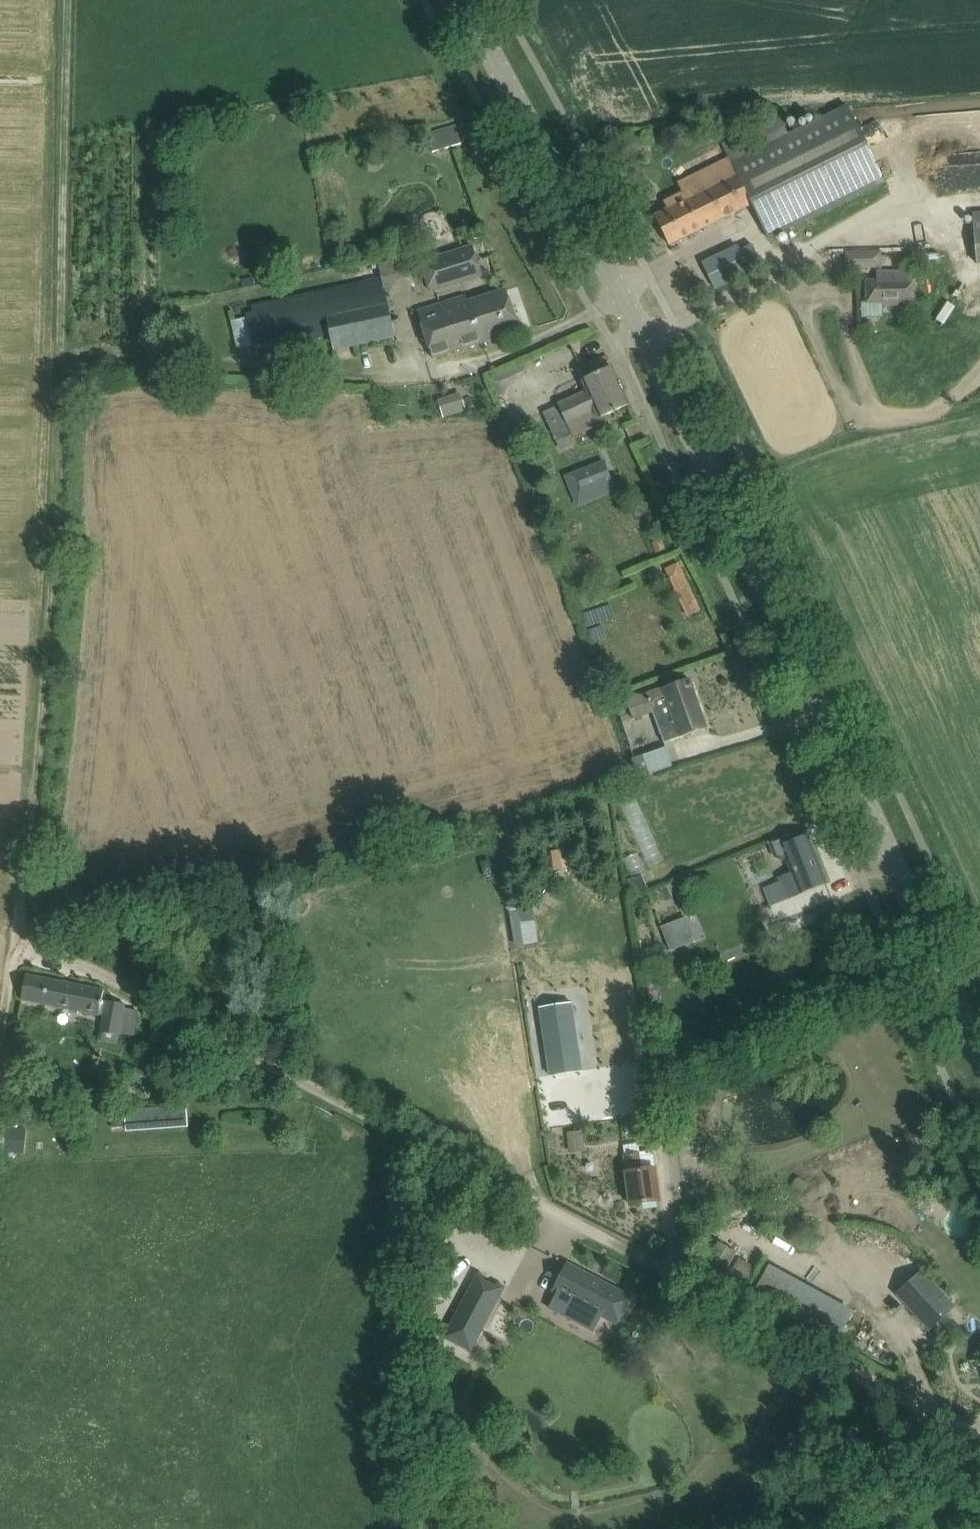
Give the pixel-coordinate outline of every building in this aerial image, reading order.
[(683,193),(673,198),(677,206),(655,217),(669,245),(752,205),(768,239),(786,230),(884,181),(848,107),(789,136),(780,117),(671,170),(683,193)] [(428,135),(433,153),(462,144),(457,127),(428,135)] [(653,145),(655,137),(652,132),(644,132),(639,137),(639,141),(642,146),(649,147),(653,145)] [(476,246),(416,266),(426,295),(485,275),(476,246)] [(704,265),(716,289),(763,265),(753,246),(721,261),(720,257),(704,265)] [(866,252),(866,269),(882,268),(882,251),(866,252)] [(270,313),(247,318),(254,350),(331,334),(334,351),(396,338),(385,290),(397,286),(394,274),(409,271),(405,255),(380,262),(383,280),(268,305),(270,313)] [(880,281),(867,281),(867,303),(882,303),(883,306),(900,303),(916,302),(916,278),(911,278),(911,272),(880,272),(880,281)] [(418,311),(433,359),(520,331),(506,290),(468,302),(466,296),(418,311)] [(588,392),(543,413),(556,442),(572,435),(568,425),(597,412),(602,418),(630,405),(613,368),(583,381),(588,392)] [(461,393),(438,400),(444,418),(466,411),(461,393)] [(604,460),(566,476),(578,507),(617,492),(604,460)] [(666,550),(662,539),(651,544),(656,555),(666,550)] [(688,616),(702,610),(679,560),(665,566),(688,616)] [(627,701),(634,720),(656,712),(659,721),(675,714),(676,719),(686,715),(700,709),(689,679),(627,701)] [(700,709),(686,715),(676,719),(674,715),(659,721),(667,742),(707,728),(700,709)] [(634,760),(640,780),(675,769),(668,748),(634,760)] [(649,866),(663,859),(632,793),(618,799),(649,866)] [(782,880),(771,884),(765,887),(773,906),(827,884),(808,835),(790,842),(788,837),(771,844),(777,856),(781,858),(788,855),(794,871),(781,877),(782,880)] [(551,851),(553,872),(571,870),(569,849),(551,851)] [(625,857),(631,874),(643,870),(638,853),(625,857)] [(516,943),(527,941),(524,909),(513,910),(516,943)] [(662,927),(672,951),(684,946),(674,922),(662,927)] [(107,1003),(102,1001),(104,990),(27,975),(22,1000),(104,1016),(101,1033),(119,1036),(120,1033),(134,1035),(138,1012),(125,1009),(125,1004),(107,1001),(107,1003)] [(571,1005),(540,1010),(550,1076),(582,1071),(571,1005)] [(687,1093),(698,1096),(701,1087),(690,1083),(687,1093)] [(126,1116),(128,1139),(192,1133),(190,1110),(126,1116)] [(122,1128),(121,1113),(112,1114),(112,1129),(122,1128)] [(4,1127),(1,1152),(25,1155),(28,1129),(4,1127)] [(628,1173),(627,1173),(631,1205),(659,1201),(655,1169),(642,1171),(640,1154),(626,1156),(628,1173)] [(809,1186),(797,1177),(790,1186),(802,1196),(809,1186)] [(629,1295),(568,1260),(553,1286),(557,1288),(549,1302),(594,1328),(602,1314),(614,1321),(629,1295)] [(844,1336),(859,1309),(771,1264),(757,1291),(844,1336)] [(956,1306),(922,1270),(895,1295),(929,1331),(956,1306)] [(477,1273),(444,1337),(471,1351),(505,1287),(497,1283),(495,1287),(483,1281),(485,1277),(477,1273)]
